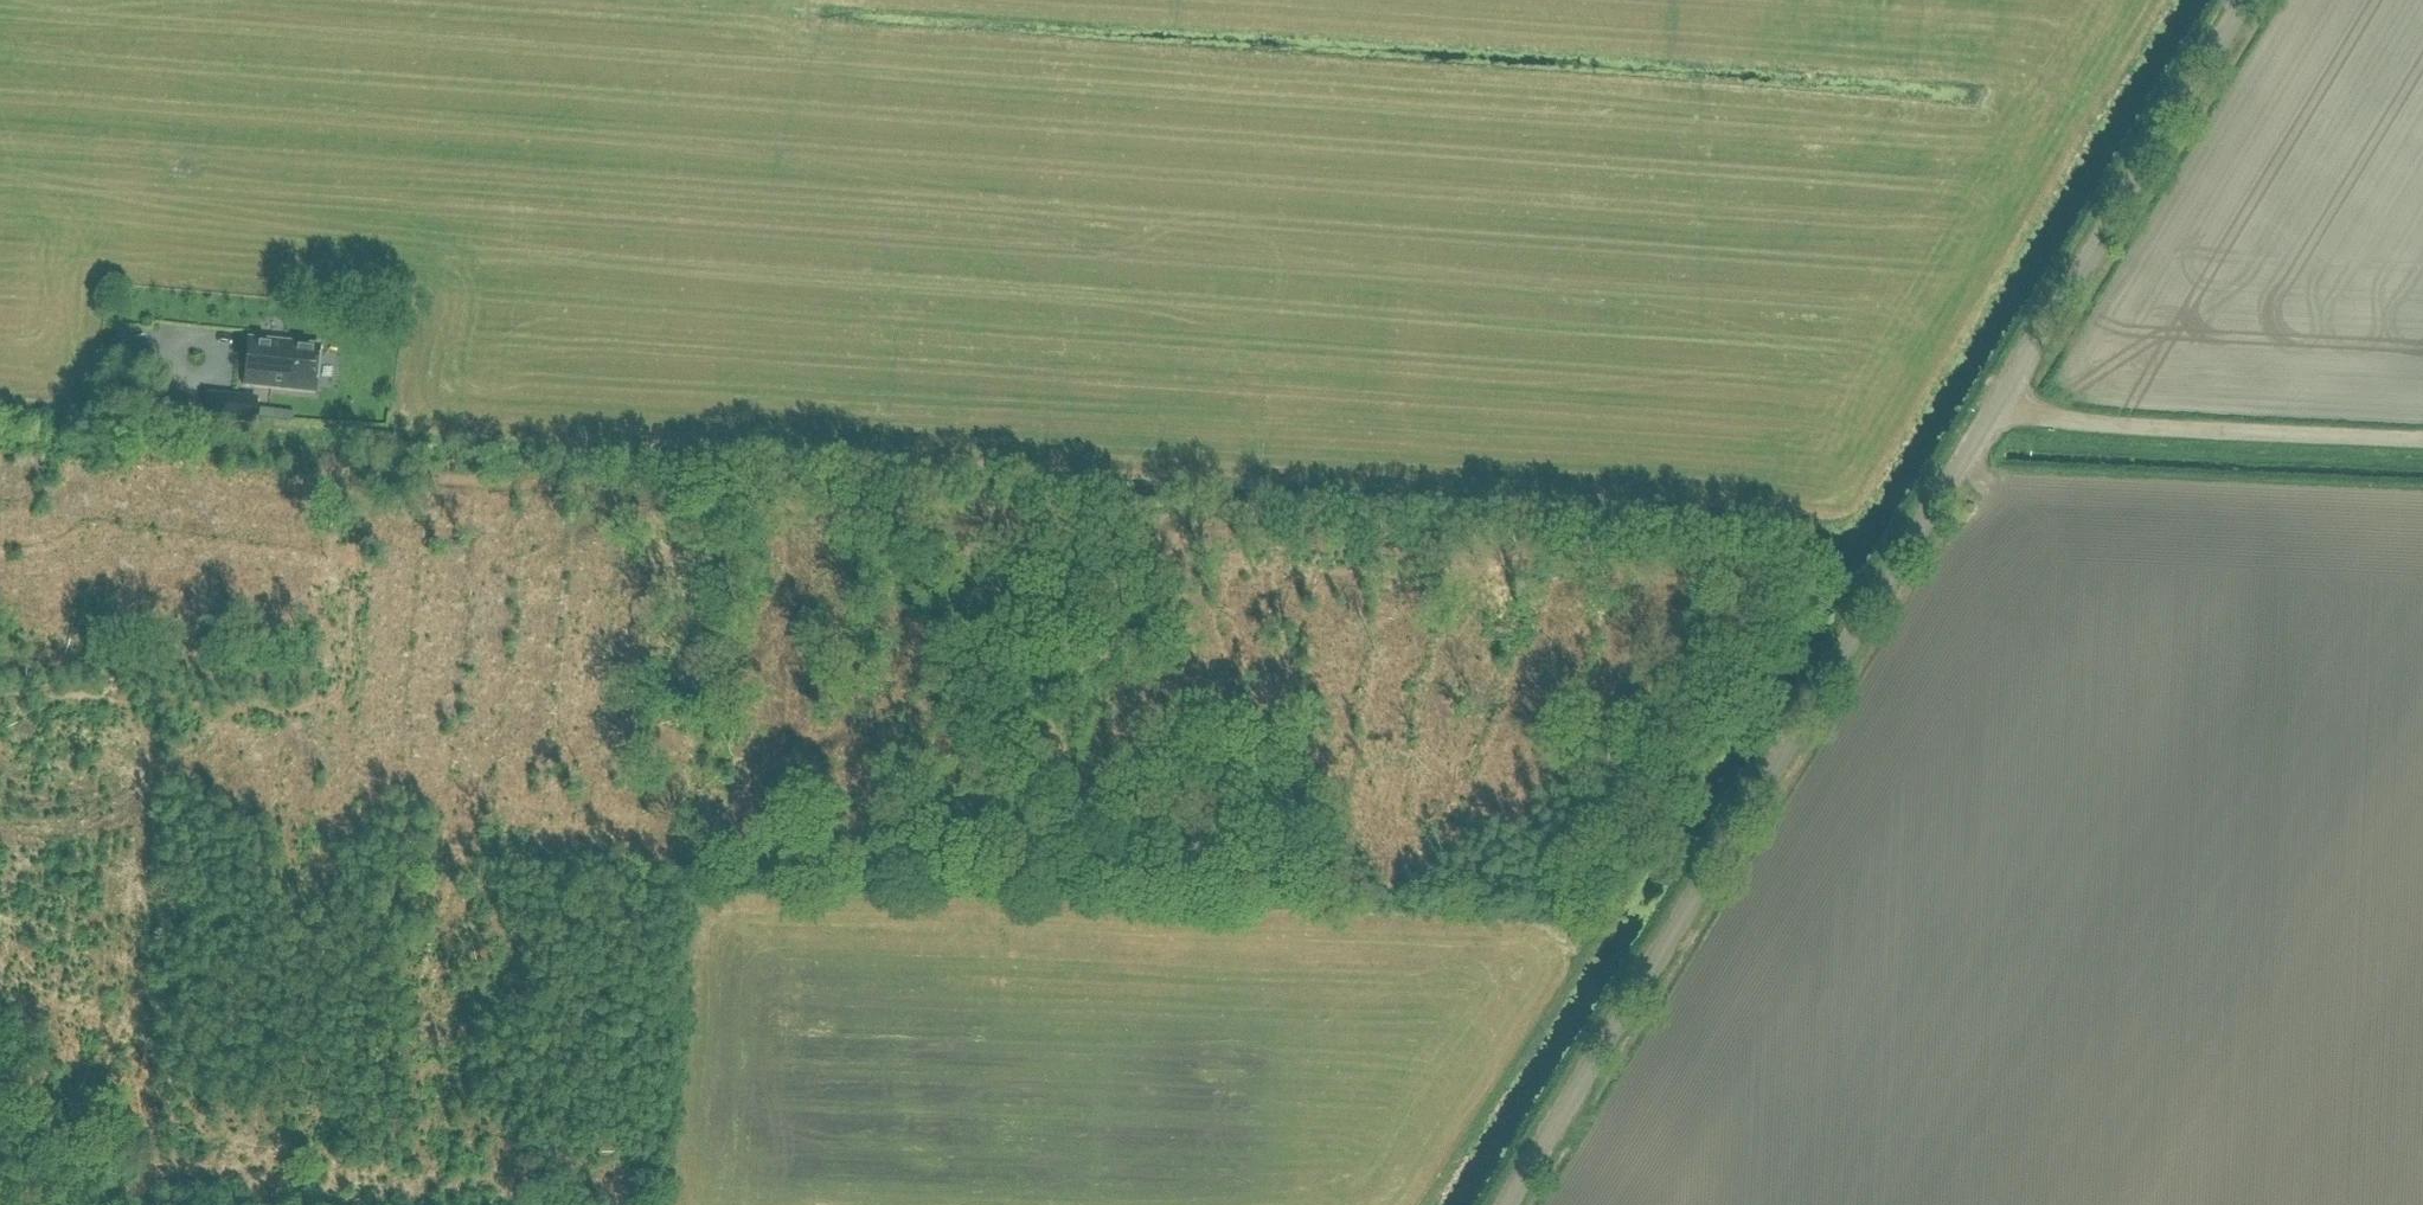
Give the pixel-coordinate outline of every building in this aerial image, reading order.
[(243,387),(313,394),(318,347),(247,340),(243,387)]
